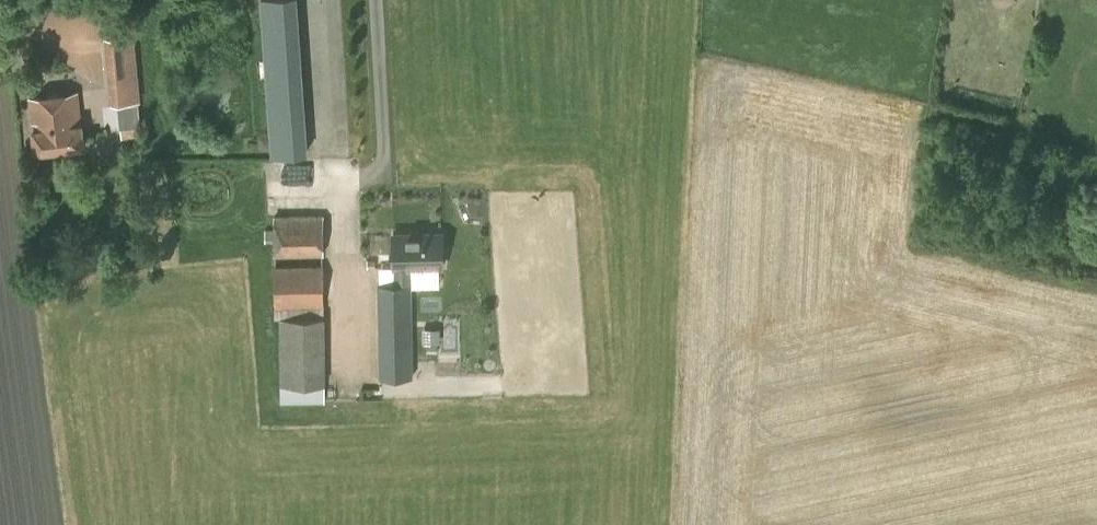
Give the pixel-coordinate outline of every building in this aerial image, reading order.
[(271,155),(307,152),(296,0),(261,0),(271,155)] [(104,36),(111,104),(141,101),(134,33),(104,36)] [(36,151),(84,145),(77,91),(29,97),(36,151)] [(274,242),(274,255),(324,254),(324,215),(274,215),(274,229),(265,229),(265,242),(274,242)] [(393,233),(394,268),(394,283),(377,284),(379,377),(413,377),(411,284),(412,284),(412,267),(443,267),(442,232),(393,233)] [(326,402),(325,384),(326,384),(323,265),(275,265),(275,317),(279,317),(281,403),(326,402)]
